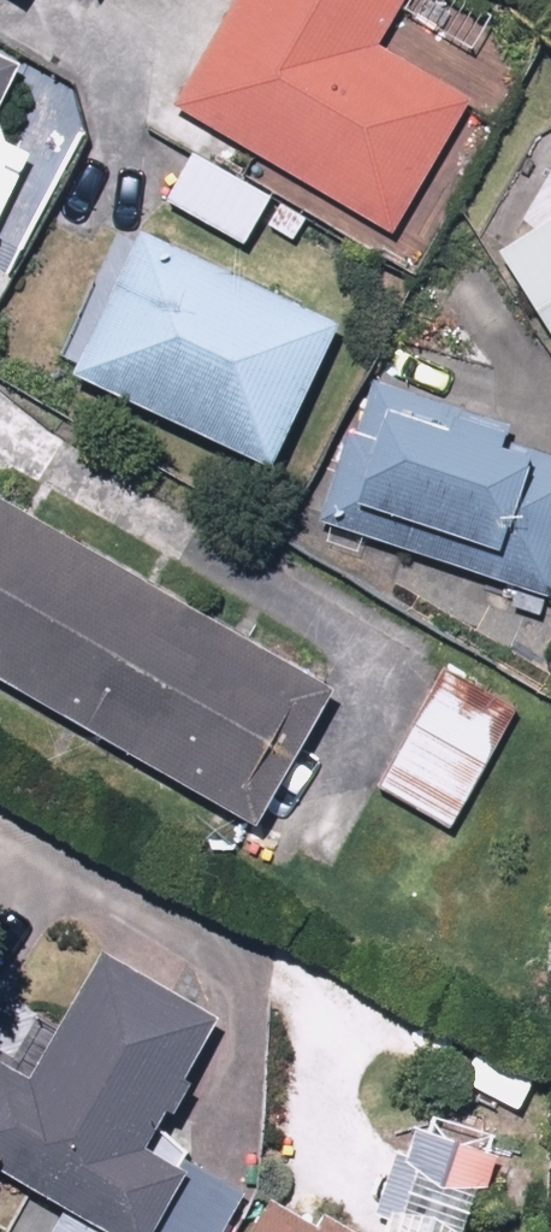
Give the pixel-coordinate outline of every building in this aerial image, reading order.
[(169,107),(396,235),(467,109),(369,54),(400,0),(229,0),(169,107)] [(0,66),(0,98),(13,72),(0,66)] [(26,161),(0,149),(0,214),(26,161)] [(484,255),(550,365),(550,154),(536,163),(484,255)] [(136,237),(65,372),(263,475),(333,340),(136,237)] [(480,582),(521,460),(356,405),(316,528),(480,582)] [(245,833),(326,697),(0,503),(0,688),(245,833)] [(517,714),(441,669),(366,794),(441,839),(517,714)] [(87,953),(38,1056),(0,1036),(0,1190),(16,1198),(0,1229),(0,1231),(228,1231),(249,1191),(149,1139),(211,1017),(87,953)] [(251,1231),(336,1231),(273,1195),(251,1231)]
